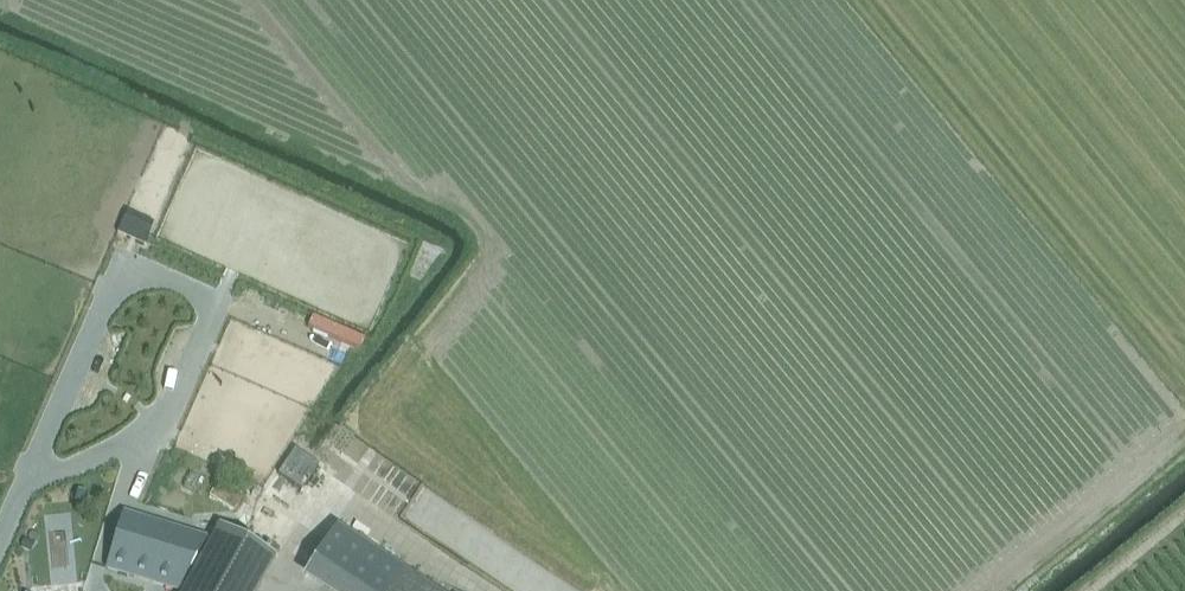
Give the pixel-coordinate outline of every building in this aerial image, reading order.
[(294,453),(278,476),(301,492),(317,468),(294,453)] [(122,515),(106,568),(179,590),(207,541),(122,515)] [(405,571),(384,556),(385,555),(336,523),(309,564),(349,590),(435,590),(405,571)] [(278,550),(266,543),(261,551),(218,527),(182,590),(255,590),(278,550)]
